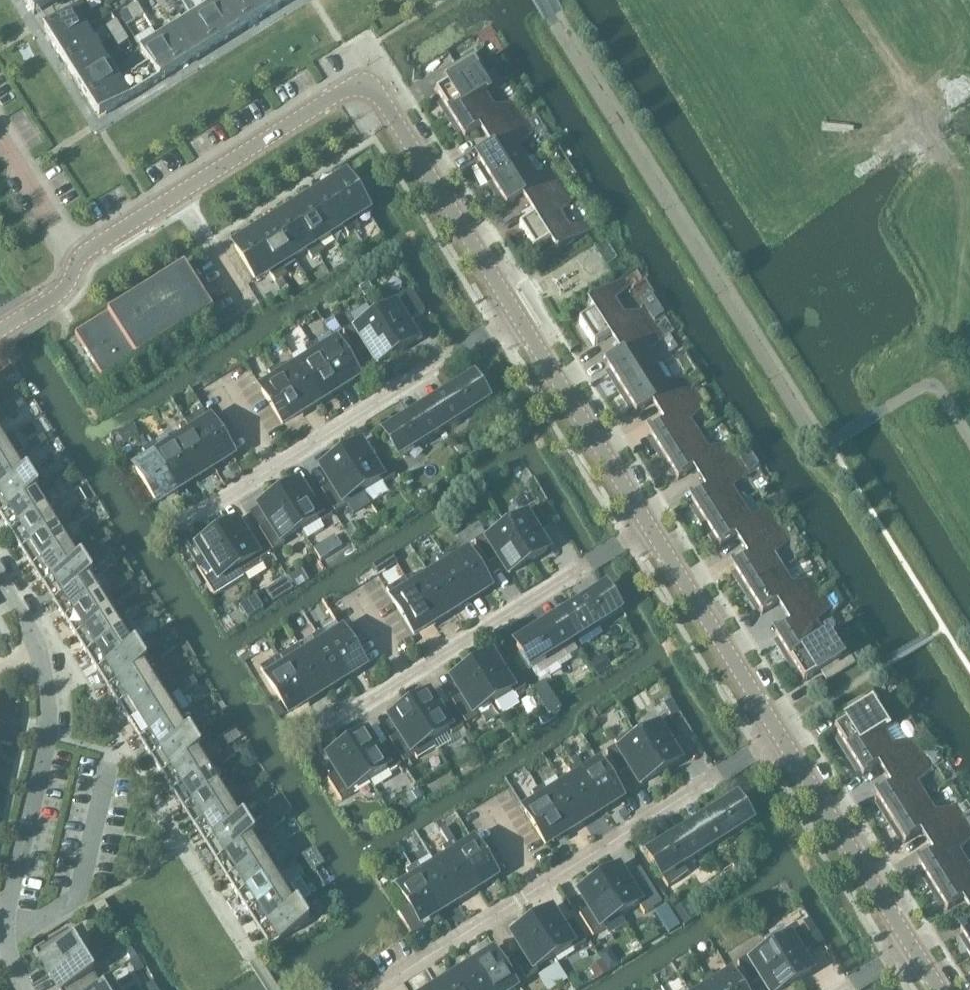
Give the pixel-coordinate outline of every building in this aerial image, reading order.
[(35,15),(58,0),(25,0),(35,15)] [(230,37),(247,26),(231,0),(221,0),(211,7),(230,37)] [(247,26),(264,16),(255,0),(231,0),(247,26)] [(279,0),(255,0),(264,16),(282,5),(279,0)] [(138,5),(128,11),(134,21),(144,15),(138,5)] [(193,17),(213,48),(230,37),(211,7),(193,17)] [(45,31),(56,49),(87,30),(75,12),(45,31)] [(176,28),(195,59),(213,48),(193,17),(176,28)] [(113,37),(123,31),(117,21),(107,28),(113,37)] [(195,59),(176,28),(159,39),(178,70),(195,59)] [(87,30),(56,49),(67,66),(97,47),(87,30)] [(123,31),(113,37),(119,47),(129,41),(123,31)] [(178,70),(159,39),(141,50),(148,62),(153,70),(160,81),(178,70)] [(78,83),(108,64),(97,47),(67,66),(78,83)] [(447,118),(487,93),(478,79),(484,73),(486,72),(474,53),(445,71),(452,82),(436,93),(440,98),(438,100),(447,117),(446,117),(447,118)] [(148,62),(138,68),(143,76),(153,70),(148,62)] [(108,64),(78,83),(88,101),(119,81),(108,64)] [(138,68),(119,81),(88,101),(100,119),(160,81),(153,70),(143,76),(138,68)] [(481,129),(488,139),(493,136),(524,117),(515,102),(493,108),(485,95),(487,94),(487,93),(447,118),(447,119),(448,119),(460,135),(462,133),(465,139),(481,129)] [(524,117),(493,136),(488,139),(494,150),(478,160),(482,166),(480,167),(489,184),(488,185),(489,185),(527,161),(527,160),(527,161),(519,148),(533,132),(524,117)] [(523,196),(530,207),(566,184),(556,169),(536,175),(528,162),(527,161),(489,185),(489,186),(490,186),(502,202),(503,200),(507,206),(523,196)] [(327,188),(355,233),(361,229),(355,219),(368,211),(347,176),(327,188)] [(530,207),(536,217),(520,227),(535,251),(551,241),(558,252),(595,229),(590,222),(569,228),(561,215),(575,199),(566,184),(530,207)] [(355,233),(327,188),(309,200),(330,234),(343,226),(349,236),(355,233)] [(330,234),(309,200),(291,211),(318,255),(324,252),(318,242),(330,234)] [(318,255),(291,211),(272,223),(294,257),(306,249),(313,259),(318,255)] [(294,257),(272,223),(254,234),(282,278),(288,275),(281,265),(294,257)] [(282,278),(254,234),(235,246),(256,280),(270,272),(276,282),(282,278)] [(104,379),(213,311),(184,265),(75,333),(104,379)] [(617,346),(623,343),(654,324),(653,323),(647,312),(644,308),(623,315),(615,302),(630,286),(625,278),(588,301),(595,312),(580,322),(595,346),(611,336),(617,346)] [(362,280),(356,284),(359,289),(365,285),(362,280)] [(368,283),(359,289),(365,298),(370,294),(371,288),(368,283)] [(391,303),(394,308),(377,318),(376,317),(397,352),(417,341),(406,324),(425,312),(412,290),(391,303)] [(657,306),(647,312),(653,323),(664,316),(657,306)] [(397,353),(397,352),(376,317),(358,328),(355,324),(343,332),(357,354),(368,347),(378,364),(380,363),(379,362),(396,352),(397,353)] [(654,324),(623,343),(617,346),(624,357),(608,367),(611,373),(609,374),(618,391),(618,392),(657,368),(648,355),(663,339),(654,324)] [(317,341),(311,345),(339,389),(358,377),(337,343),(323,351),(317,341)] [(299,367),(321,401),(339,389),(311,345),(305,349),(312,359),(299,367)] [(321,401),(299,367),(287,374),(281,364),(275,368),(302,412),(321,401)] [(275,368),(269,371),(275,382),(262,390),(283,424),(302,412),(275,368)] [(618,392),(619,393),(631,409),(633,407),(637,413),(653,403),(659,414),(696,391),(686,376),(665,382),(657,368),(618,392)] [(474,380),(430,408),(443,429),(487,401),(474,380)] [(660,459),(699,435),(690,422),(705,406),(696,391),(659,414),(666,424),(650,434),(653,440),(651,441),(660,459)] [(14,405),(18,411),(25,407),(22,400),(14,405)] [(18,411),(14,405),(7,410),(10,416),(18,411)] [(399,457),(443,429),(430,408),(385,435),(399,457)] [(232,456),(211,422),(204,411),(185,423),(213,467),(232,456)] [(213,467),(185,423),(180,427),(186,437),(174,445),(195,479),(213,467)] [(36,440),(39,446),(47,441),(43,435),(36,440)] [(699,435),(660,459),(661,460),(673,476),(675,475),(679,480),(695,470),(701,481),(738,458),(728,443),(707,449),(699,435)] [(39,446),(36,440),(28,445),(32,451),(39,446)] [(0,442),(0,466),(13,458),(3,441),(0,442)] [(149,446),(177,490),(195,479),(174,445),(161,453),(155,442),(149,446)] [(341,456),(363,491),(381,480),(383,484),(395,477),(381,455),(371,461),(360,444),(359,445),(360,446),(343,457),(342,455),(341,456)] [(177,490),(149,446),(143,450),(149,460),(136,468),(157,502),(177,490)] [(459,446),(455,448),(461,457),(470,451),(468,448),(459,446)] [(458,455),(449,461),(455,470),(464,464),(458,455)] [(363,491),(341,456),(322,468),(332,484),(322,491),(336,513),(348,505),(345,501),(361,490),(362,491),(363,491)] [(13,458),(0,466),(0,490),(24,475),(13,458)] [(701,481),(708,491),(692,501),(695,507),(693,508),(702,526),(702,527),(741,502),(732,489),(747,473),(738,458),(701,481)] [(24,475),(0,490),(0,514),(42,488),(47,485),(36,468),(24,475)] [(57,475),(61,481),(68,476),(64,470),(57,475)] [(61,481),(57,475),(50,479),(53,485),(61,481)] [(279,495),(301,530),(319,519),(321,523),(333,516),(319,493),(309,500),(298,483),(297,484),(297,485),(281,496),(280,494),(279,495)] [(46,510),(46,511),(53,506),(42,488),(0,514),(0,515),(11,532),(46,510)] [(301,530),(279,495),(260,507),(270,523),(260,529),(273,552),(285,544),(283,539),(299,529),(300,530),(301,530)] [(737,538),(743,548),(779,525),(770,510),(749,516),(741,502),(702,527),(703,527),(715,543),(717,542),(721,548),(737,538)] [(78,509),(82,515),(90,511),(86,505),(78,509)] [(508,527),(507,528),(529,563),(548,551),(538,535),(549,528),(535,506),(523,513),(526,518),(509,529),(508,527)] [(82,515),(78,509),(71,514),(75,520),(82,515)] [(46,510),(11,532),(21,549),(57,527),(56,527),(46,511),(46,510)] [(32,566),(67,544),(68,545),(75,541),(63,522),(56,527),(57,527),(21,549),(32,566)] [(245,578),(264,566),(261,561),(271,555),(257,532),(247,539),(236,522),(235,523),(235,524),(219,534),(218,533),(217,534),(245,578)] [(355,522),(345,529),(351,539),(362,532),(355,522)] [(744,594),(783,570),(774,556),(789,540),(779,525),(743,548),(750,558),(734,568),(737,574),(735,575),(744,593),(744,594)] [(528,563),(529,563),(507,528),(490,539),(487,535),(475,542),(489,564),(499,558),(510,575),(511,574),(511,573),(527,562),(528,563)] [(198,568),(211,590),(215,597),(245,578),(217,534),(198,546),(208,562),(198,568)] [(100,544),(104,550),(111,545),(107,539),(100,544)] [(67,544),(32,566),(43,584),(78,562),(78,561),(68,545),(67,544)] [(104,550),(100,544),(92,549),(96,555),(104,550)] [(328,556),(321,545),(313,550),(320,561),(328,556)] [(449,552),(443,555),(470,600),(489,588),(468,554),(455,562),(449,552)] [(43,584),(54,601),(89,579),(90,580),(100,573),(88,555),(78,561),(78,562),(43,584)] [(452,611),(470,600),(443,555),(437,559),(443,569),(431,577),(452,611)] [(392,556),(381,562),(386,571),(397,564),(392,556)] [(301,570),(288,578),(295,589),(308,581),(301,570)] [(785,615),(791,612),(821,592),(812,577),(791,583),(783,570),(744,594),(745,594),(757,610),(759,609),(763,615),(779,605),(785,615)] [(121,579),(125,585),(132,580),(129,574),(121,579)] [(434,623),(452,611),(431,577),(418,585),(412,575),(406,578),(434,623)] [(387,590),(415,634),(434,623),(406,578),(387,590)] [(54,601),(65,618),(100,596),(90,580),(89,579),(54,601)] [(125,585),(121,579),(114,583),(118,589),(125,585)] [(287,580),(281,584),(287,594),(293,590),(287,580)] [(605,591),(561,618),(574,639),(619,612),(605,591)] [(821,592),(791,612),(785,615),(792,625),(776,635),(779,641),(777,642),(786,660),(786,661),(825,637),(824,636),(816,624),(831,608),(821,592)] [(65,618),(75,636),(111,614),(110,613),(100,596),(65,618)] [(111,614),(75,636),(86,653),(122,631),(128,627),(117,609),(110,613),(111,614)] [(143,614),(147,620),(154,615),(150,609),(143,614)] [(147,620),(143,614),(135,618),(139,624),(147,620)] [(574,639),(561,618),(517,646),(530,667),(561,648),(571,642),(574,639)] [(128,627),(122,631),(86,653),(97,670),(139,644),(139,643),(128,627)] [(317,634),(345,678),(364,666),(343,632),(329,641),(323,630),(317,634)] [(345,678),(317,634),(311,638),(318,648),(305,656),(326,690),(345,678)] [(824,636),(825,637),(786,661),(787,662),(787,661),(799,677),(801,676),(805,682),(821,672),(828,683),(856,665),(845,646),(843,647),(835,650),(826,635),(824,636)] [(144,666),(154,660),(142,641),(139,643),(139,644),(97,670),(108,688),(143,665),(144,666)] [(571,642),(561,648),(567,658),(569,657),(577,652),(571,642)] [(164,648),(168,654),(175,650),(172,643),(164,648)] [(326,690),(305,656),(299,645),(280,657),(308,701),(326,690)] [(168,654),(164,648),(157,653),(161,659),(168,654)] [(857,651),(851,655),(857,663),(862,659),(857,651)] [(490,657),(474,668),(473,668),(493,701),(492,701),(493,702),(494,702),(499,710),(518,699),(515,695),(526,688),(512,666),(502,672),(491,655),(489,656),(490,657)] [(604,655),(590,663),(597,675),(611,667),(604,655)] [(308,701),(280,657),(275,661),(281,671),(268,679),(289,713),(308,701)] [(143,665),(108,688),(119,705),(154,683),(144,666),(143,665)] [(475,712),(492,701),(493,701),(473,668),(474,668),(473,666),(453,679),(463,695),(452,702),(466,724),(478,716),(475,712)] [(186,683),(189,689),(197,684),(193,678),(186,683)] [(164,700),(154,683),(119,705),(130,722),(165,700),(164,700)] [(189,689),(186,683),(178,687),(182,693),(189,689)] [(845,755),(884,731),(884,732),(886,731),(877,716),(883,710),(884,709),(872,691),(844,709),(851,719),(834,730),(838,736),(836,737),(845,754),(845,755)] [(411,707),(431,740),(430,740),(431,741),(449,730),(452,734),(464,727),(450,705),(440,711),(429,694),(427,695),(428,696),(411,707)] [(130,722),(140,739),(176,717),(176,718),(183,714),(171,695),(164,700),(165,700),(130,722)] [(672,700),(664,705),(672,716),(680,711),(672,700)] [(431,740),(411,707),(410,705),(390,718),(401,734),(390,741),(404,763),(416,755),(413,750),(430,740),(431,740)] [(207,717),(211,724),(218,719),(215,713),(207,717)] [(544,713),(538,717),(544,727),(550,723),(544,713)] [(660,772),(659,773),(660,774),(680,761),(670,745),(680,739),(666,716),(654,724),(657,729),(641,739),(640,740),(660,772)] [(186,735),(186,734),(176,718),(176,717),(140,739),(151,757),(186,735)] [(211,724),(207,717),(200,722),(203,728),(211,724)] [(228,748),(245,737),(238,727),(221,737),(228,748)] [(892,745),(884,732),(884,731),(845,755),(846,756),(858,772),(860,770),(864,776),(880,766),(886,776),(922,754),(913,738),(892,745)] [(186,734),(186,735),(151,757),(162,774),(197,752),(198,753),(201,751),(189,732),(186,734)] [(348,746),(368,778),(368,779),(368,780),(387,769),(390,773),(402,766),(388,743),(377,750),(366,733),(365,734),(366,735),(349,746),(348,746)] [(659,773),(660,772),(640,740),(641,739),(640,738),(621,749),(619,745),(607,752),(620,775),(631,768),(642,785),(643,784),(642,783),(659,773)] [(351,789),(368,779),(368,778),(348,746),(349,746),(348,744),(328,757),(338,773),(328,780),(342,802),(354,794),(351,789)] [(229,752),(232,758),(240,754),(236,747),(229,752)] [(173,791),(208,769),(198,753),(197,752),(162,774),(173,791)] [(232,758),(229,752),(221,757),(225,763),(232,758)] [(922,754),(886,776),(893,787),(877,797),(880,803),(878,804),(887,822),(926,798),(917,785),(932,769),(922,754)] [(577,756),(571,760),(574,766),(580,762),(577,756)] [(574,766),(602,810),(621,798),(600,764),(587,772),(580,762),(574,766)] [(602,810),(574,766),(569,770),(575,780),(563,788),(584,822),(602,810)] [(184,809),(219,787),(208,769),(173,791),(184,809)] [(250,787),(254,793),(261,788),(257,782),(250,787)] [(538,789),(565,833),(584,822),(563,788),(550,795),(544,785),(538,789)] [(194,826),(230,804),(219,787),(184,809),(194,826)] [(254,793),(250,787),(243,792),(246,798),(254,793)] [(538,789),(532,792),(538,803),(525,811),(546,845),(565,833),(538,789)] [(417,791),(407,797),(412,806),(422,800),(417,791)] [(928,844),(934,840),(965,821),(955,805),(934,812),(926,798),(887,822),(888,823),(900,839),(902,837),(906,843),(922,833),(928,844)] [(693,829),(706,850),(750,822),(737,801),(693,829)] [(230,804),(194,826),(205,843),(240,821),(230,804)] [(271,822),(275,828),(283,823),(279,817),(271,822)] [(205,843),(216,860),(251,838),(252,839),(255,837),(244,819),(240,821),(205,843)] [(934,840),(928,844),(935,854),(918,864),(922,870),(920,871),(929,889),(929,890),(968,865),(959,852),(969,840),(969,829),(965,821),(934,840)] [(275,828),(271,822),(264,826),(268,832),(275,828)] [(447,827),(441,831),(449,844),(455,841),(447,827)] [(649,856),(662,877),(669,888),(688,873),(683,864),(706,850),(693,829),(649,856)] [(262,855),(252,839),(251,838),(216,860),(227,878),(262,856),(262,855)] [(461,851),(455,841),(449,844),(477,889),(496,877),(474,843),(461,851)] [(449,858),(437,866),(458,900),(477,889),(449,844),(443,848),(449,858)] [(273,874),(280,870),(269,851),(262,855),(262,856),(227,878),(238,895),(273,873),(273,874)] [(293,857),(297,863),(304,858),(300,852),(293,857)] [(297,863),(293,857),(285,861),(289,867),(297,863)] [(412,867),(419,877),(440,911),(458,900),(437,866),(425,874),(418,864),(412,867)] [(968,865),(929,890),(930,890),(942,906),(944,905),(948,910),(964,900),(969,911),(969,864),(968,865)] [(732,866),(723,872),(729,881),(738,875),(732,866)] [(440,911),(419,877),(412,867),(406,871),(413,881),(400,889),(410,906),(415,913),(421,923),(440,911)] [(662,902),(643,872),(627,882),(618,868),(617,869),(618,871),(601,881),(600,881),(620,914),(620,916),(639,904),(644,913),(662,902)] [(273,873),(238,895),(249,912),(284,890),(283,890),(273,874),(273,873)] [(600,881),(601,881),(600,880),(580,892),(590,908),(580,915),(594,937),(606,930),(603,925),(620,914),(600,881)] [(249,912),(259,930),(301,903),(290,886),(283,890),(284,890),(249,912)] [(314,891),(318,897),(326,893),(322,886),(314,891)] [(318,897),(314,891),(307,896),(311,902),(318,897)] [(104,901),(94,908),(102,920),(112,914),(104,901)] [(259,930),(271,948),(316,919),(304,901),(301,903),(259,930)] [(687,904),(675,912),(683,926),(696,918),(694,915),(687,904)] [(410,906),(398,914),(403,921),(415,913),(410,906)] [(667,906),(656,912),(661,919),(671,912),(667,906)] [(533,923),(553,956),(552,956),(553,958),(572,946),(574,951),(586,943),(572,921),(562,928),(551,910),(550,911),(550,913),(534,923),(533,923)] [(536,967),(552,956),(553,956),(533,923),(534,923),(533,922),(513,934),(523,950),(513,957),(527,979),(538,972),(536,967)] [(960,931),(964,937),(962,938),(969,954),(969,925),(960,931)] [(765,940),(770,949),(771,948),(772,950),(771,950),(791,983),(791,984),(811,972),(801,956),(812,949),(798,927),(787,934),(784,929),(765,940)] [(50,977),(84,956),(68,931),(34,951),(50,977)] [(811,934),(809,935),(816,947),(824,942),(817,931),(811,934)] [(771,948),(770,949),(753,960),(750,956),(738,963),(752,985),(762,979),(770,989),(779,989),(791,983),(771,950),(772,950),(771,948)] [(130,949),(124,952),(129,960),(134,957),(130,949)] [(490,989),(511,989),(515,987),(494,953),(475,965),(490,989)] [(50,977),(58,989),(84,989),(99,981),(84,956),(50,977)] [(137,958),(130,963),(137,973),(143,969),(137,958)] [(611,960),(604,964),(609,972),(619,965),(616,960),(611,960)] [(601,963),(590,970),(596,980),(607,973),(601,963)] [(465,989),(490,989),(475,965),(456,977),(465,989)] [(715,989),(741,989),(731,974),(718,983),(712,973),(706,976),(715,989)] [(706,976),(700,980),(706,989),(715,989),(706,976)] [(456,977),(438,988),(439,989),(465,989),(456,977)] [(99,981),(84,989),(105,989),(99,981)] [(140,989),(159,989),(154,981),(140,989)]
